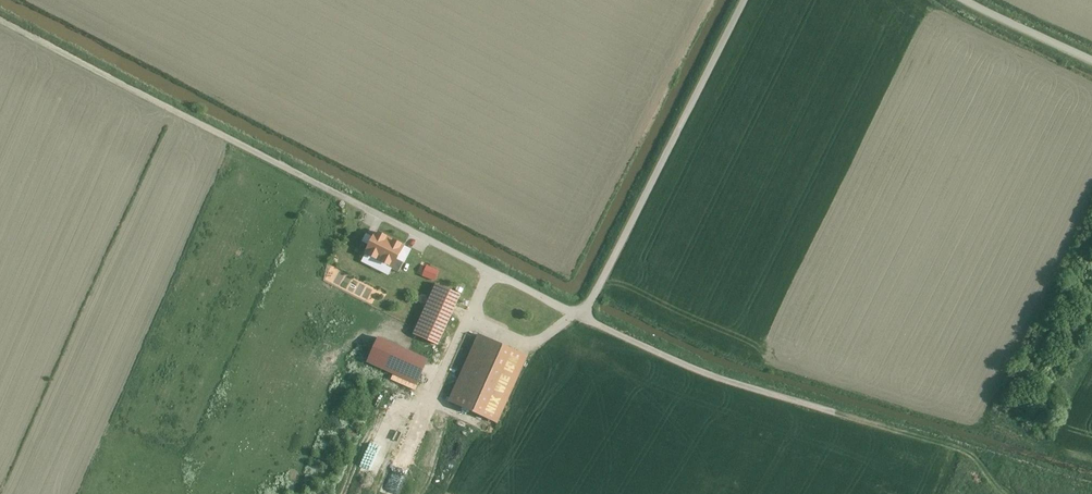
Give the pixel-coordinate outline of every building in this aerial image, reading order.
[(370,245),(366,253),(367,253),(393,266),(394,267),(397,259),(404,246),(377,232),(374,237),(370,245)] [(435,286),(413,333),(430,341),(452,294),(435,286)] [(377,333),(367,358),(419,381),(430,356),(377,333)] [(494,425),(524,357),(475,335),(445,403),(494,425)]
